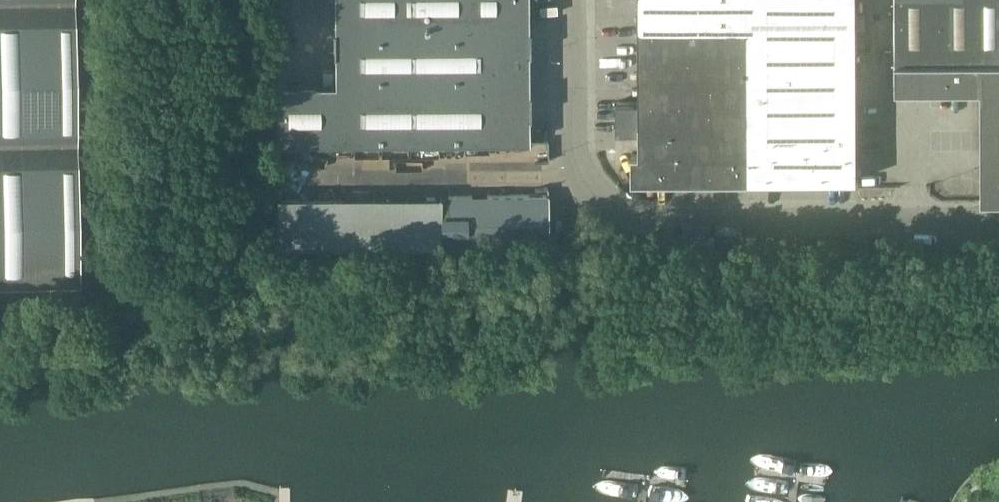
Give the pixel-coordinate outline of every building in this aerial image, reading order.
[(81,285),(76,0),(0,0),(0,287),(81,285)] [(529,27),(528,0),(334,0),(335,44),(333,44),(333,53),(335,53),(335,83),(305,83),(305,82),(295,82),(295,83),(277,83),(277,141),(529,140),(529,139),(529,115),(531,115),(530,106),(529,106),(529,51),(530,51),(530,42),(529,42),(529,27)] [(750,179),(857,178),(858,178),(857,0),(639,0),(640,101),(616,101),(616,130),(640,130),(640,153),(633,152),(633,179),(712,179),(712,187),(714,187),(713,179),(750,179)] [(896,89),(979,87),(982,198),(998,198),(998,0),(896,0),(896,89)] [(548,245),(548,232),(548,194),(508,194),(448,195),(339,195),(339,199),(277,199),(277,246),(439,245),(439,242),(448,242),(448,245),(548,245)]
